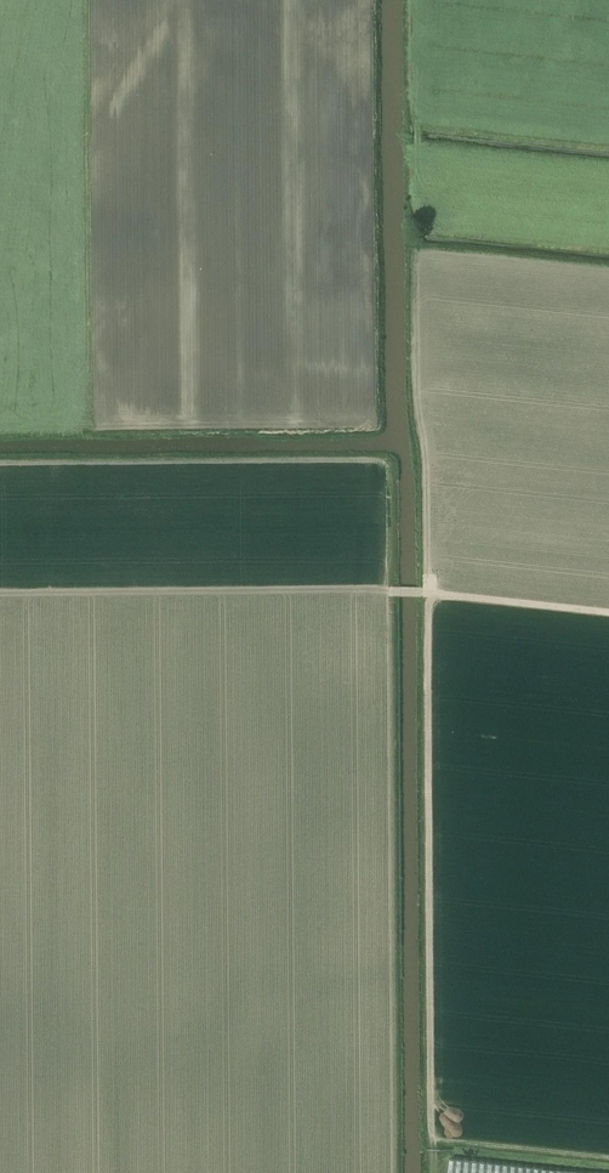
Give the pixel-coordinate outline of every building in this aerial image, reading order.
[(447,1172),(585,1172),(449,1159),(447,1172)]
